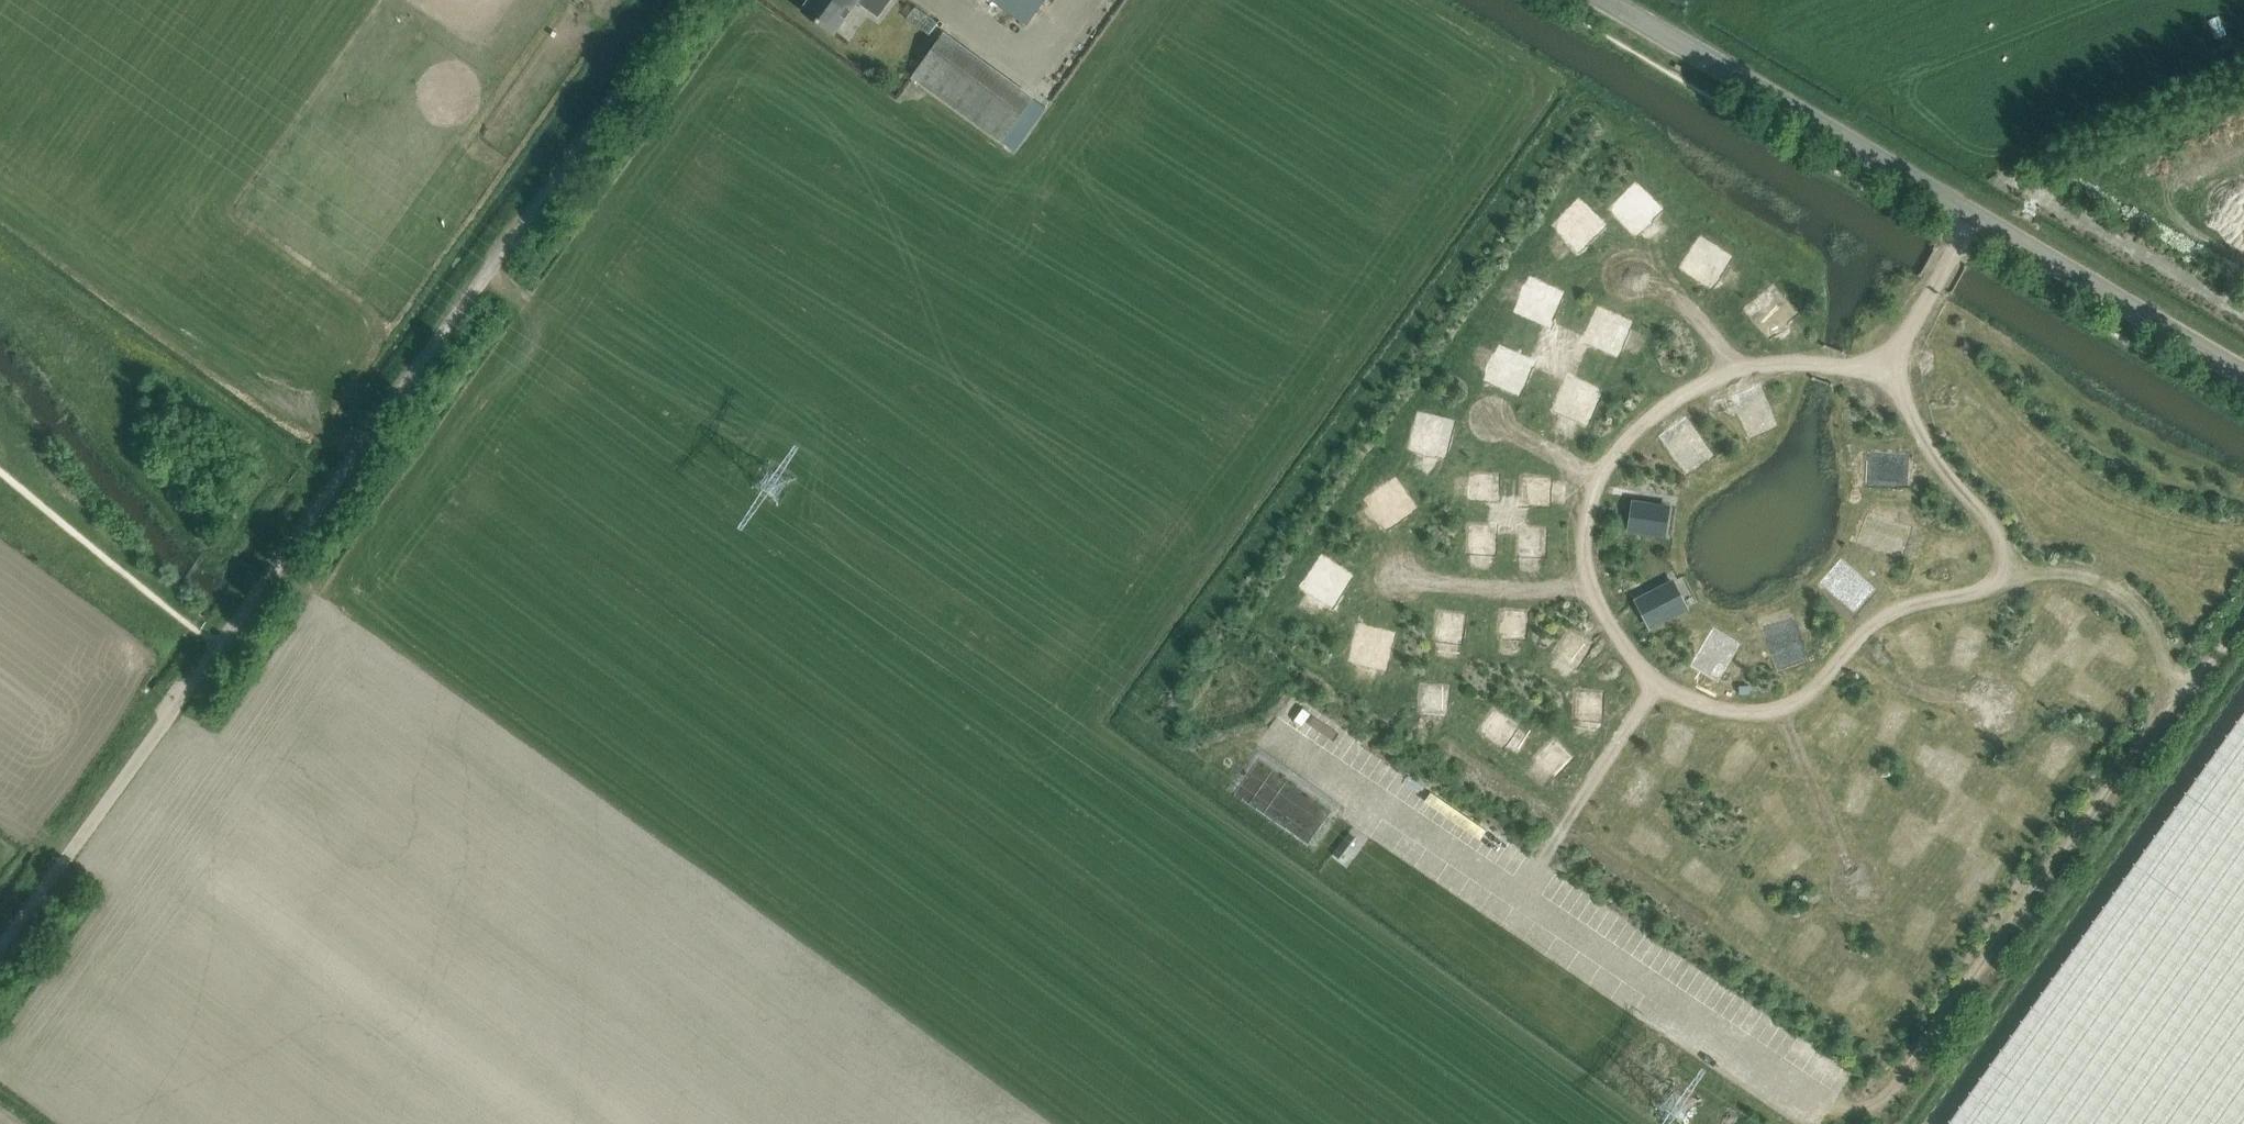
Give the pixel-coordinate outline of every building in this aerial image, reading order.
[(857,1),(879,17),(891,0),(809,0),(803,9),(835,32),(857,1)] [(1028,24),(1045,0),(995,0),(1028,24)] [(915,6),(907,19),(931,33),(939,20),(915,6)] [(963,45),(945,32),(913,77),(931,89),(963,45)] [(1633,500),(1629,530),(1657,534),(1662,505),(1633,500)] [(1673,580),(1637,599),(1651,626),(1687,608),(1673,580)] [(1947,1123),(2243,1123),(2243,712),(1947,1123)] [(1350,831),(1333,853),(1339,858),(1356,836),(1350,831)]
